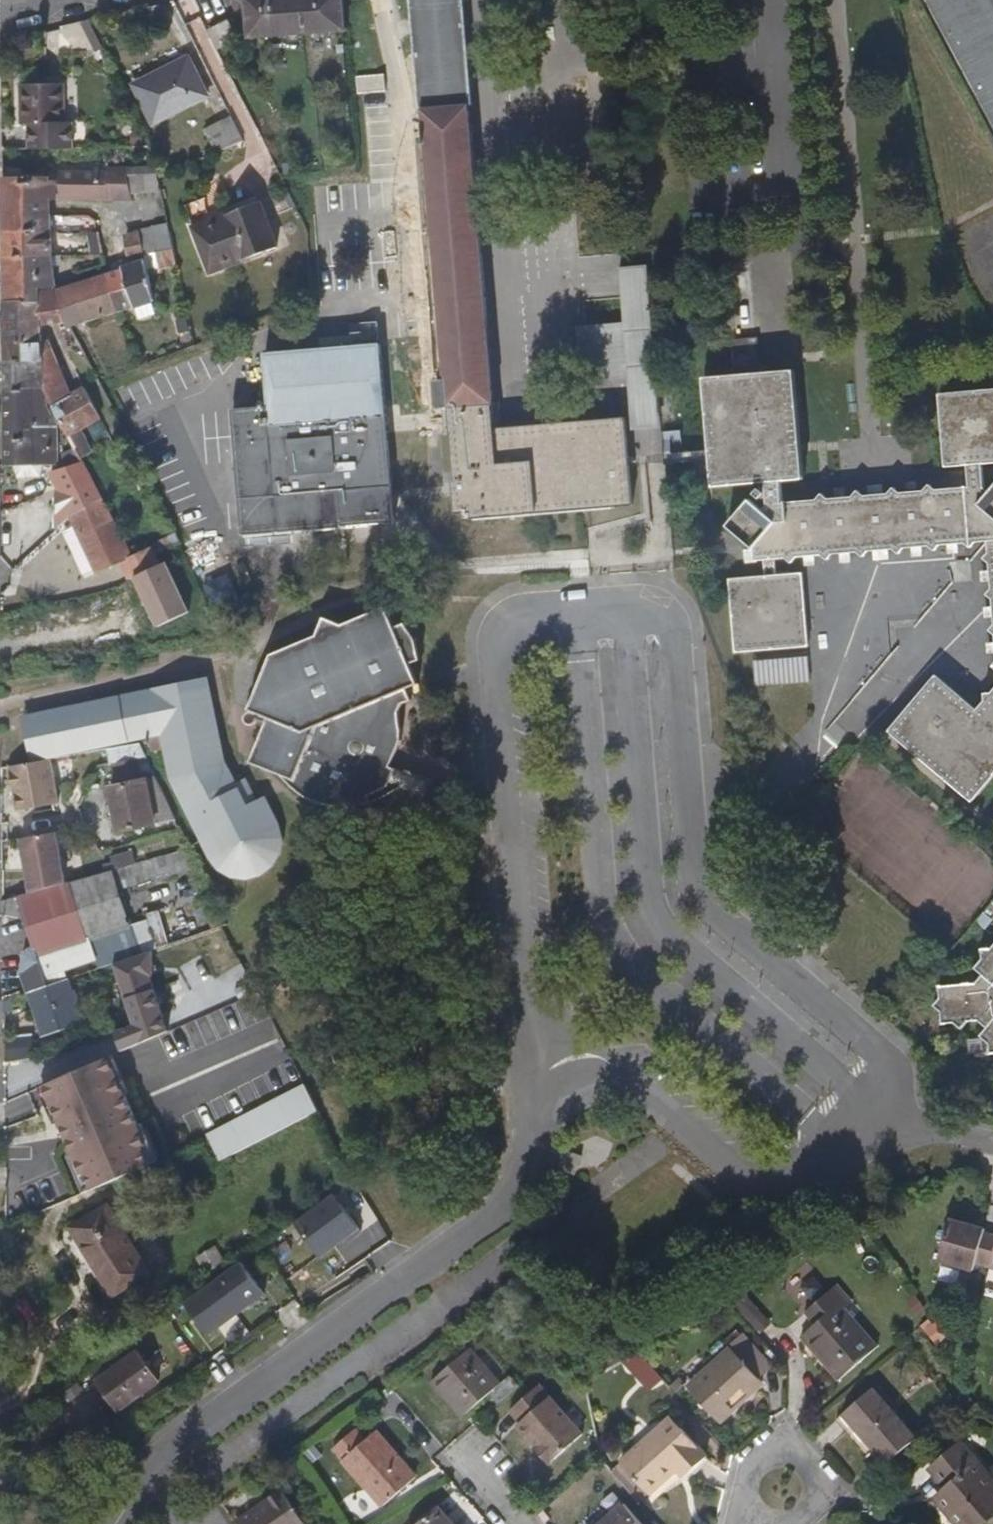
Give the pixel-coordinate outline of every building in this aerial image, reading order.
[(346,30),(343,0),(246,0),(248,38),(346,30)] [(434,262),(447,408),(449,408),(456,481),(454,483),(457,514),(473,513),(474,518),(633,505),(625,421),(495,430),(493,404),(495,404),(462,0),(413,0),(434,262)] [(992,132),(992,0),(921,0),(992,132)] [(228,22),(210,31),(219,49),(238,39),(228,22)] [(210,97),(190,57),(134,84),(154,125),(210,97)] [(66,124),(65,85),(22,86),(22,125),(30,125),(30,149),(73,148),(73,124),(66,124)] [(243,142),(231,117),(205,130),(217,153),(243,142)] [(49,180),(3,180),(4,300),(40,300),(41,291),(56,290),(52,201),(60,201),(133,200),(131,192),(146,192),(146,191),(143,166),(127,167),(108,167),(108,172),(56,172),(56,181),(49,180)] [(160,177),(158,166),(143,166),(146,191),(162,188),(160,177)] [(212,274),(280,246),(262,201),(193,231),(212,274)] [(145,254),(175,247),(169,223),(140,231),(145,254)] [(129,258),(145,254),(140,231),(125,233),(129,258)] [(104,257),(99,235),(88,234),(92,256),(104,257)] [(656,423),(649,261),(617,263),(620,319),(574,321),(577,377),(624,375),(626,425),(656,423)] [(69,328),(71,328),(154,301),(146,262),(57,291),(67,323),(69,328)] [(760,365),(752,263),(727,265),(735,367),(760,365)] [(40,300),(4,300),(5,360),(45,360),(45,340),(45,325),(67,323),(57,291),(56,290),(41,291),(40,300)] [(45,340),(45,360),(46,390),(67,428),(83,458),(95,452),(84,430),(102,420),(85,384),(73,391),(52,340),(45,340)] [(381,343),(358,345),(264,353),(269,406),(254,407),(254,402),(261,402),(259,374),(231,376),(233,404),(241,404),(241,408),(232,409),(244,536),(344,526),(396,522),(393,486),(387,414),(381,343)] [(45,360),(5,360),(5,392),(46,390),(45,360)] [(990,492),(984,486),(983,464),(986,463),(992,463),(992,390),(973,392),(940,394),(945,467),(967,466),(969,487),(935,490),(929,484),(924,491),(900,493),(894,487),(889,494),(863,495),(857,491),(852,497),(829,499),(822,493),(816,500),(783,503),(781,481),(802,479),(793,371),(704,378),(713,486),(766,482),(768,506),(763,510),(750,499),(727,526),(754,549),(756,560),(764,560),(765,577),(730,580),(735,652),(807,645),(803,574),(776,576),(776,559),(786,558),(791,562),(796,557),(821,554),(827,558),(831,554),(858,552),(863,556),(868,551),(894,549),(900,552),(905,548),(930,545),(935,549),(940,545),(965,543),(971,547),(976,542),(988,541),(988,553),(984,558),(989,563),(991,588),(986,593),(992,599),(992,604),(992,489),(990,492)] [(46,390),(5,392),(6,443),(34,443),(34,429),(67,428),(46,390)] [(34,443),(6,443),(6,466),(59,464),(61,446),(70,466),(83,458),(67,428),(34,429),(34,443)] [(105,500),(83,458),(70,466),(52,475),(72,518),(105,500)] [(72,518),(99,573),(122,562),(132,557),(105,500),(72,518)] [(190,625),(156,555),(152,548),(132,557),(122,562),(159,639),(190,625)] [(216,608),(238,599),(229,575),(206,585),(216,608)] [(391,782),(397,768),(390,765),(402,739),(402,731),(399,713),(403,704),(412,699),(407,688),(418,684),(409,660),(416,657),(409,639),(402,628),(396,630),(387,607),(345,624),(325,617),(318,635),(272,654),(249,708),(269,717),(256,750),(277,761),(281,774),(305,795),(322,802),(339,806),(357,806),(372,803),(370,795),(385,789),(391,782)] [(808,654),(753,656),(754,683),(809,681),(808,654)] [(206,676),(117,695),(138,740),(146,754),(177,819),(182,829),(192,848),(202,842),(211,861),(231,877),(248,879),(261,876),(268,870),(279,855),(280,836),(265,799),(256,802),(245,807),(233,782),(223,760),(206,676)] [(990,693),(983,693),(985,699),(977,709),(937,676),(890,731),(973,801),(992,778),(992,690),(990,693)] [(22,716),(32,761),(52,757),(84,751),(138,740),(117,695),(22,716)] [(138,740),(84,751),(91,783),(99,765),(146,754),(138,740)] [(277,761),(256,750),(251,760),(281,774),(277,761)] [(99,765),(91,783),(92,789),(109,787),(119,831),(177,819),(146,754),(99,765)] [(32,761),(11,766),(19,810),(60,802),(52,757),(32,761)] [(446,789),(397,768),(391,782),(402,787),(440,803),(446,789)] [(246,778),(233,782),(245,807),(256,802),(246,778)] [(402,787),(391,782),(385,789),(370,795),(372,803),(390,796),(402,787)] [(34,893),(66,884),(57,832),(22,839),(34,893)] [(34,893),(3,901),(3,915),(24,918),(33,946),(29,949),(23,957),(22,973),(29,993),(71,979),(69,971),(97,961),(92,941),(131,927),(113,870),(66,884),(34,893)] [(992,949),(983,949),(983,958),(975,968),(981,974),(974,982),(941,986),(940,998),(935,1004),(941,1010),(942,1022),(955,1021),(962,1027),(968,1020),(977,1019),(987,1027),(981,1034),(989,1043),(990,1054),(992,1053),(992,947),(992,949)] [(161,977),(153,954),(117,967),(140,1029),(118,1037),(123,1050),(170,1032),(152,981),(161,977)] [(85,1021),(71,979),(29,993),(43,1036),(85,1021)] [(160,1164),(112,1055),(40,1087),(87,1196),(160,1164)] [(205,1131),(218,1160),(320,1110),(307,1082),(205,1131)] [(594,1134),(564,1148),(582,1155),(575,1176),(609,1161),(615,1142),(594,1134)] [(582,1155),(564,1148),(557,1170),(575,1176),(582,1155)] [(361,1231),(335,1195),(295,1222),(321,1259),(361,1231)] [(114,1297),(151,1274),(109,1205),(71,1227),(114,1297)] [(986,1230),(950,1221),(940,1257),(976,1267),(977,1263),(985,1234),(986,1230)] [(985,1234),(977,1263),(991,1267),(992,1260),(992,1237),(985,1234)] [(291,1274),(310,1262),(299,1247),(280,1259),(291,1274)] [(267,1295),(240,1260),(184,1302),(211,1338),(267,1295)] [(839,1380),(877,1347),(844,1308),(851,1302),(837,1286),(806,1312),(816,1324),(802,1336),(839,1380)] [(743,1293),(731,1304),(759,1335),(772,1324),(743,1293)] [(759,1377),(771,1365),(744,1335),(688,1386),(721,1422),(764,1383),(759,1377)] [(498,1404),(519,1386),(510,1375),(500,1384),(470,1349),(432,1382),(462,1417),(489,1395),(498,1404)] [(120,1411),(160,1382),(138,1351),(98,1380),(120,1411)] [(540,1385),(510,1410),(520,1422),(518,1424),(530,1438),(532,1437),(538,1445),(536,1446),(534,1448),(549,1464),(583,1435),(540,1385)] [(843,1415),(875,1450),(887,1464),(917,1437),(873,1388),(843,1415)] [(868,1456),(875,1450),(843,1415),(837,1420),(868,1456)] [(671,1417),(621,1461),(650,1494),(677,1470),(684,1477),(707,1456),(671,1417)] [(416,1476),(377,1431),(363,1443),(352,1431),(333,1448),(383,1505),(416,1476)] [(538,1445),(532,1437),(530,1438),(536,1446),(538,1445)] [(992,1482),(992,1480),(962,1442),(957,1446),(990,1485),(992,1482)] [(990,1485),(957,1446),(933,1466),(948,1485),(945,1488),(933,1498),(957,1523),(984,1523),(992,1516),(992,1482),(990,1485)] [(621,1461),(612,1469),(641,1503),(650,1494),(621,1461)] [(948,1485),(933,1466),(929,1469),(945,1488),(948,1485)] [(235,1523),(236,1523),(304,1523),(281,1491),(235,1523)] [(933,1498),(926,1503),(944,1523),(957,1523),(933,1498)] [(624,1503),(601,1523),(642,1523),(624,1503)] [(439,1507),(419,1523),(454,1523),(439,1507)]
